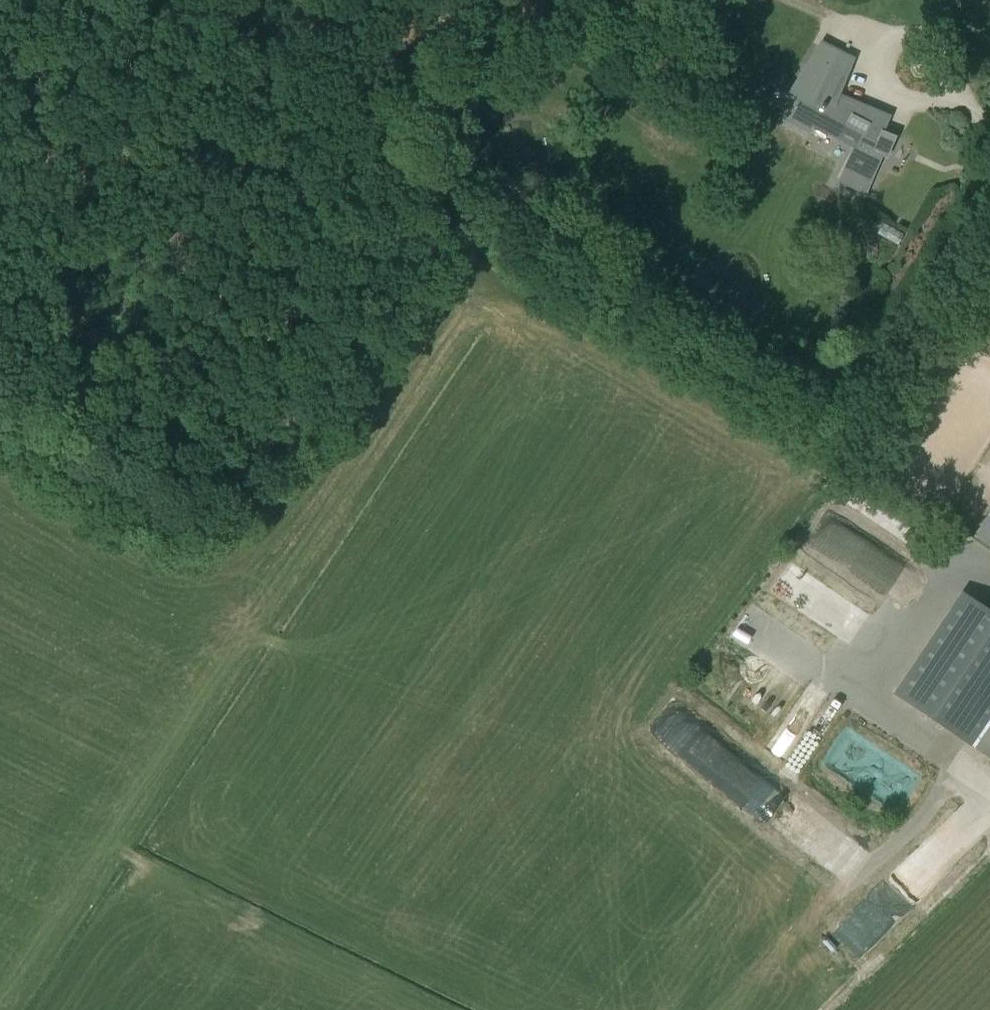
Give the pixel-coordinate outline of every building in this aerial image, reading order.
[(858,106),(857,110),(848,106),(849,102),(840,98),(855,63),(822,46),(792,93),(802,99),(789,120),(813,132),(816,126),(842,140),(846,132),(860,139),(842,181),(868,194),(880,166),(878,166),(882,156),(889,159),(897,139),(884,134),(891,120),(858,106)] [(975,537),(989,547),(989,514),(975,537)] [(960,738),(989,694),(989,613),(967,598),(900,697),(960,738)] [(960,738),(989,757),(989,694),(960,738)]
